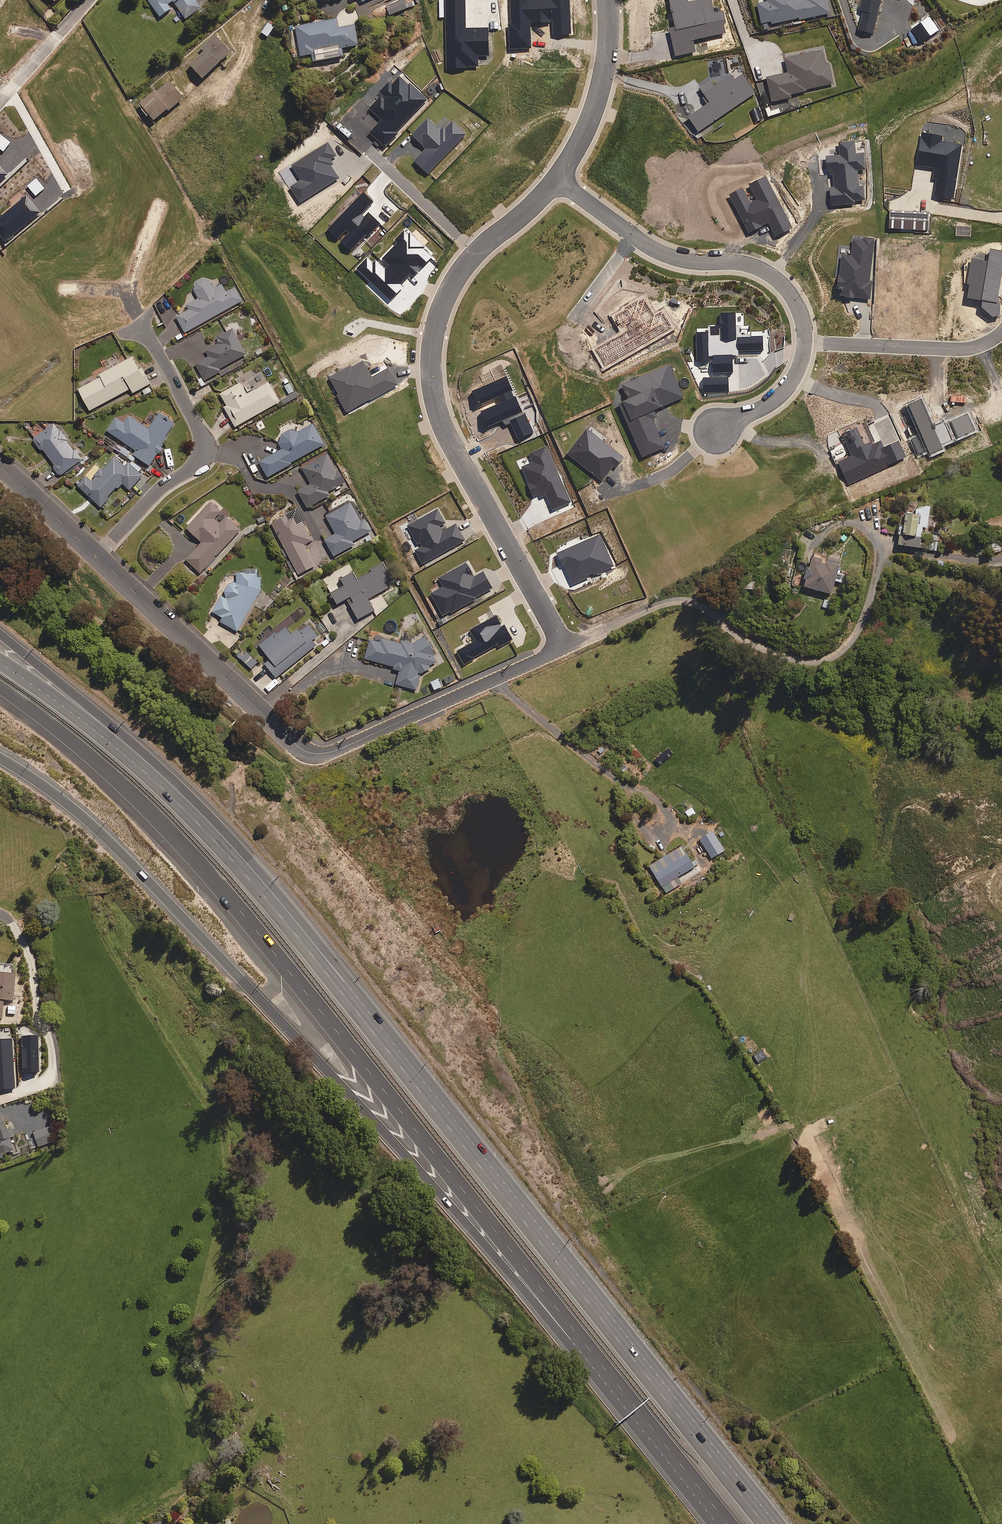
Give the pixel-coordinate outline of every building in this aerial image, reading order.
[(160,15),(171,7),(168,3),(172,0),(149,0),(160,15)] [(186,18),(201,6),(197,0),(173,0),(186,18)] [(402,0),(397,0),(385,4),(389,14),(405,8),(402,0)] [(827,0),(807,0),(801,1),(801,0),(766,0),(756,2),(760,22),(770,20),(771,23),(799,17),(799,19),(830,13),(827,0)] [(881,12),(883,4),(879,4),(880,0),(861,0),(859,10),(862,11),(858,29),(872,33),(877,11),(881,12)] [(339,27),(337,18),(295,25),(301,55),(312,52),(314,60),(344,54),(343,46),(359,43),(355,23),(339,27)] [(231,50),(215,33),(202,46),(205,49),(191,63),(203,76),(231,50)] [(825,65),(822,50),(784,58),(787,72),(766,77),(771,101),(790,97),(790,93),(833,83),(829,64),(825,65)] [(754,93),(742,74),(733,79),(730,74),(713,86),(709,79),(697,87),(708,102),(687,116),(697,131),(754,93)] [(184,96),(169,78),(140,102),(154,119),(168,107),(169,108),(184,96)] [(771,110),(770,106),(765,107),(767,117),(781,113),(779,108),(771,110)] [(213,289),(207,278),(192,286),(198,298),(187,304),(190,308),(177,316),(185,331),(242,300),(235,286),(226,291),(222,284),(213,289)] [(246,353),(232,327),(214,337),(217,342),(206,348),(210,355),(195,363),(205,380),(221,371),(219,368),(246,353)] [(149,384),(151,382),(143,366),(140,367),(134,355),(99,374),(101,376),(79,388),(90,410),(131,388),(133,392),(141,388),(145,394),(152,390),(149,384)] [(255,375),(252,370),(239,377),(241,381),(221,393),(227,405),(224,406),(235,426),(280,401),(269,381),(267,382),(261,372),(255,375)] [(298,395),(296,391),(281,400),(284,404),(298,395)] [(169,420),(172,417),(166,413),(163,416),(159,413),(148,428),(129,415),(124,423),(116,417),(107,430),(136,450),(134,454),(149,464),(157,452),(159,453),(164,447),(162,445),(168,437),(166,436),(174,424),(169,420)] [(53,422),(32,439),(41,450),(43,448),(56,465),(53,467),(60,475),(82,458),(53,422)] [(324,443),(313,423),(297,432),(294,427),(276,437),(282,448),(260,461),(268,476),(291,463),(290,462),(324,443)] [(344,482),(328,453),(302,467),(311,483),(298,490),(307,507),(330,494),(328,491),(344,482)] [(129,489),(142,476),(147,481),(151,476),(135,461),(132,465),(129,461),(125,466),(115,456),(95,478),(89,472),(78,484),(101,506),(109,497),(108,496),(116,487),(118,488),(123,483),(129,489)] [(226,515),(219,523),(214,518),(221,511),(211,501),(187,527),(202,541),(186,559),(200,572),(241,529),(226,515)] [(361,519),(352,501),(326,515),(336,533),(325,539),(334,555),(355,544),(353,540),(371,530),(364,517),(361,519)] [(903,511),(898,544),(919,547),(921,538),(930,539),(928,548),(936,550),(938,535),(921,533),(922,527),(926,527),(929,508),(915,506),(914,513),(903,511)] [(297,508),(271,521),(297,574),(315,565),(304,544),(312,540),(297,508)] [(828,555),(825,563),(820,562),(821,559),(812,556),(808,567),(806,567),(804,576),(805,576),(803,585),(830,594),(834,580),(840,582),(843,573),(836,571),(840,558),(828,555)] [(392,577),(383,561),(371,568),(372,570),(358,578),(353,570),(340,578),(344,584),(331,592),(338,603),(347,598),(359,618),(375,609),(368,598),(388,586),(385,581),(392,577)] [(237,582),(230,583),(226,588),(225,598),(220,595),(211,611),(222,617),(220,620),(238,630),(261,589),(261,576),(258,576),(257,568),(245,568),(246,572),(237,572),(237,582)] [(832,600),(824,598),(822,607),(830,609),(832,600)] [(293,635),(286,626),(275,634),(274,632),(260,644),(270,658),(265,662),(276,677),(316,644),(312,639),(318,635),(308,623),(293,635)] [(429,664),(436,661),(432,654),(435,653),(426,635),(413,642),(401,639),(400,642),(382,637),(380,642),(371,639),(366,657),(394,665),(393,668),(400,670),(396,683),(416,689),(421,673),(431,668),(429,664)] [(258,661),(243,648),(237,655),(252,668),(258,661)] [(724,850),(712,830),(699,838),(711,858),(724,850)] [(694,866),(681,846),(648,866),(665,893),(681,883),(677,877),(694,866)] [(2,1018),(3,1000),(13,1000),(14,973),(0,973),(0,1018),(2,1018)] [(42,1038),(25,1038),(24,1072),(42,1072),(42,1038)] [(11,1039),(0,1039),(0,1088),(13,1087),(11,1039)] [(2,1157),(1,1154),(13,1151),(9,1138),(13,1136),(10,1128),(6,1129),(1,1115),(0,1115),(0,1158),(2,1157)] [(55,1140),(50,1126),(32,1133),(37,1146),(55,1140)]
